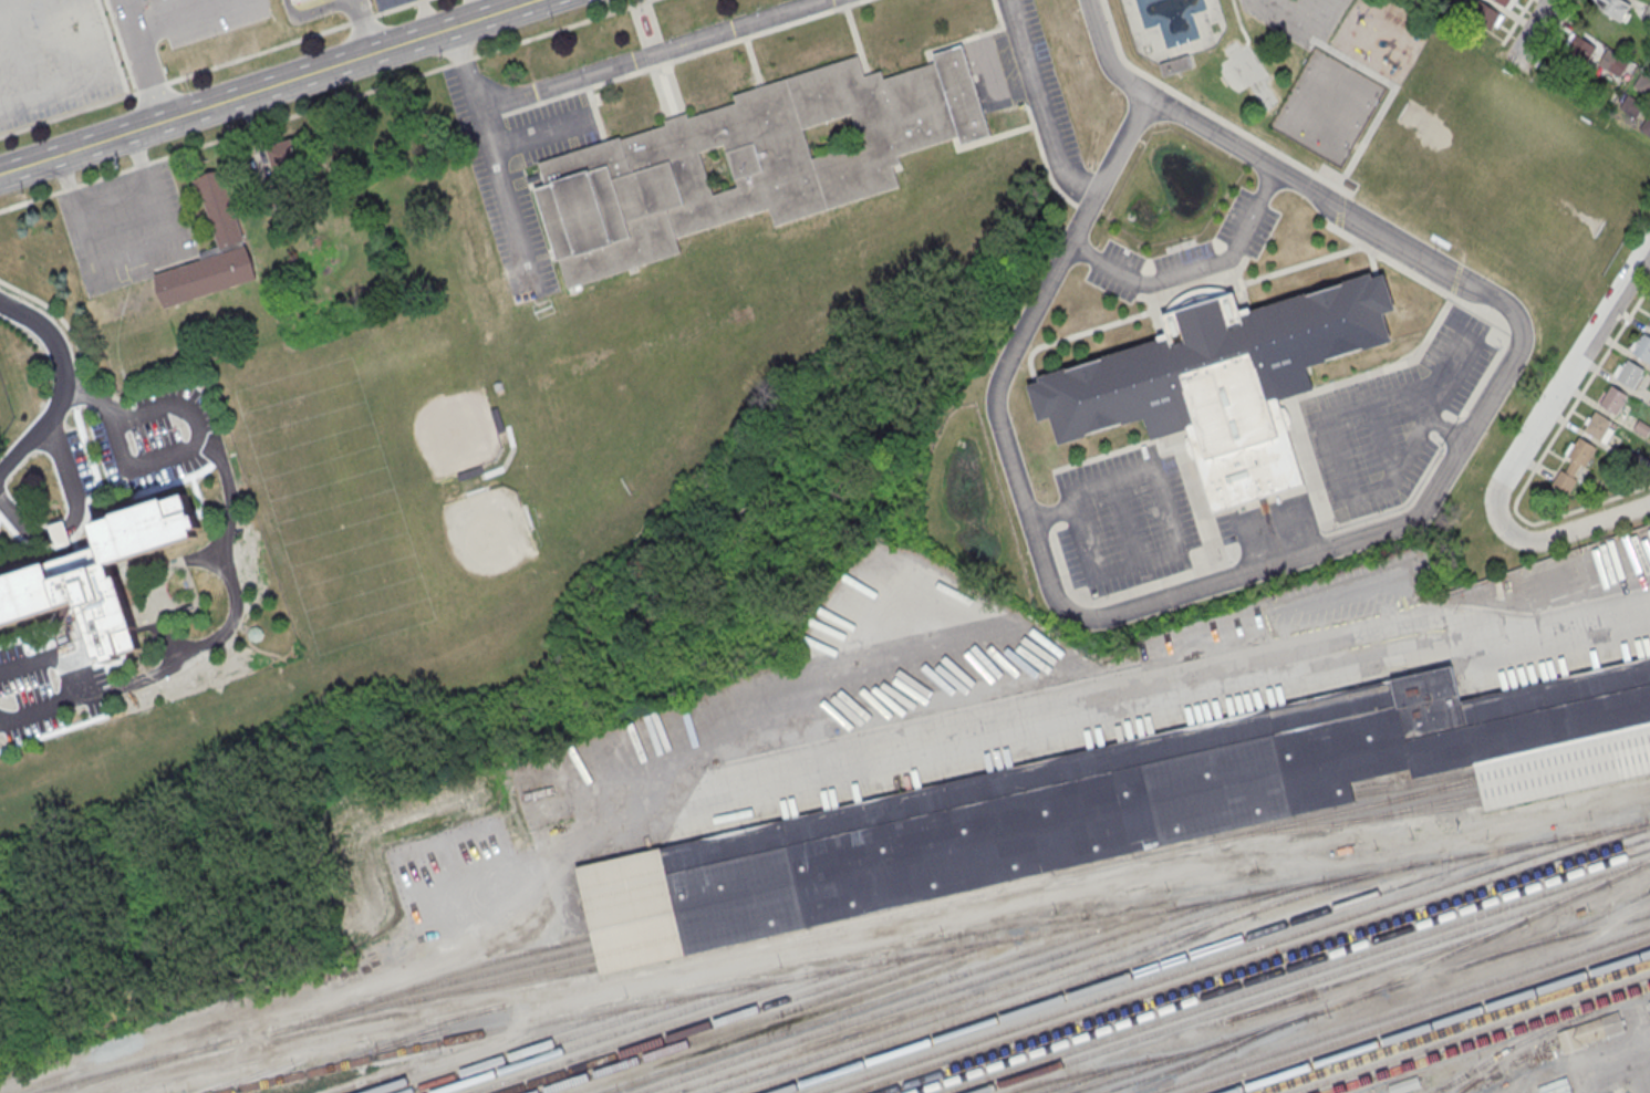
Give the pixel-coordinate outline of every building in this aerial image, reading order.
[(1467,15),(1477,0),(1482,0),(1501,12),(1488,29),(1467,15)] [(1626,0),(1591,0),(1589,2),(1621,22),(1631,3),(1626,0)] [(1640,19),(1649,2),(1649,25),(1640,19)] [(1596,46),(1574,32),(1565,49),(1585,62),(1596,46)] [(539,164),(621,137),(623,140),(664,127),(662,123),(688,114),(691,119),(737,104),(734,96),(858,56),(864,77),(882,73),(884,80),(936,63),(934,55),(963,46),(992,136),(962,145),(959,137),(900,157),(902,165),(894,167),(900,188),(776,228),(770,209),(677,239),(682,253),(569,290),(537,190),(547,187),(539,164)] [(1615,51),(1633,64),(1623,79),(1605,66),(1615,51)] [(1164,75),(1192,66),(1188,55),(1160,64),(1164,75)] [(1649,91),(1649,75),(1642,70),(1632,85),(1648,94),(1649,91)] [(1644,103),(1628,92),(1618,108),(1635,121),(1644,103)] [(1649,114),(1649,115),(1649,135),(1639,128),(1649,114)] [(268,149),(292,142),(301,167),(276,176),(268,149)] [(243,240),(219,247),(201,190),(197,191),(193,177),(222,169),(243,240)] [(155,273),(165,306),(257,277),(247,244),(155,273)] [(1040,375),(1159,339),(1158,335),(1168,332),(1162,314),(1234,292),(1239,310),(1249,306),(1251,310),(1372,272),(1374,278),(1378,275),(1387,273),(1397,309),(1384,312),(1393,340),(1306,366),(1312,387),(1278,398),(1280,406),(1287,429),(1304,481),(1212,510),(1186,427),(1179,429),(1149,438),(1142,417),(1061,443),(1054,415),(1041,418),(1030,383),(1036,382),(1041,379),(1040,375)] [(1643,333),(1649,337),(1649,361),(1632,351),(1643,333)] [(1633,387),(1644,368),(1627,358),(1616,377),(1633,387)] [(1618,414),(1629,394),(1611,384),(1600,404),(1618,414)] [(1584,429),(1596,409),(1612,420),(1601,440),(1584,429)] [(1649,430),(1649,426),(1638,418),(1632,428),(1646,437),(1649,430)] [(1550,485),(1560,469),(1564,471),(1571,458),(1567,455),(1579,436),(1598,447),(1586,466),(1581,464),(1575,475),(1579,478),(1568,496),(1550,485)] [(80,600),(0,624),(0,576),(100,545),(92,523),(115,517),(114,513),(165,498),(166,500),(186,493),(193,516),(197,514),(199,527),(194,528),(196,534),(110,563),(114,577),(118,576),(136,626),(134,626),(139,646),(118,654),(118,657),(107,662),(106,655),(103,656),(98,657),(80,600)] [(56,548),(71,542),(64,521),(49,526),(56,548)] [(591,936),(593,946),(595,956),(598,966),(600,974),(1357,801),(1355,793),(1352,782),(1412,769),(1414,780),(1476,766),(1477,769),(1478,773),(1480,780),(1483,790),(1485,800),(1487,811),(1553,795),(1552,793),(1649,771),(1649,654),(1538,679),(1539,681),(1462,700),(1454,666),(1393,680),(1393,679),(574,865),(591,936)] [(1564,1051),(1626,1033),(1620,1012),(1557,1030),(1564,1051)] [(1401,1091),(1419,1086),(1417,1078),(1399,1082),(1401,1091)]
